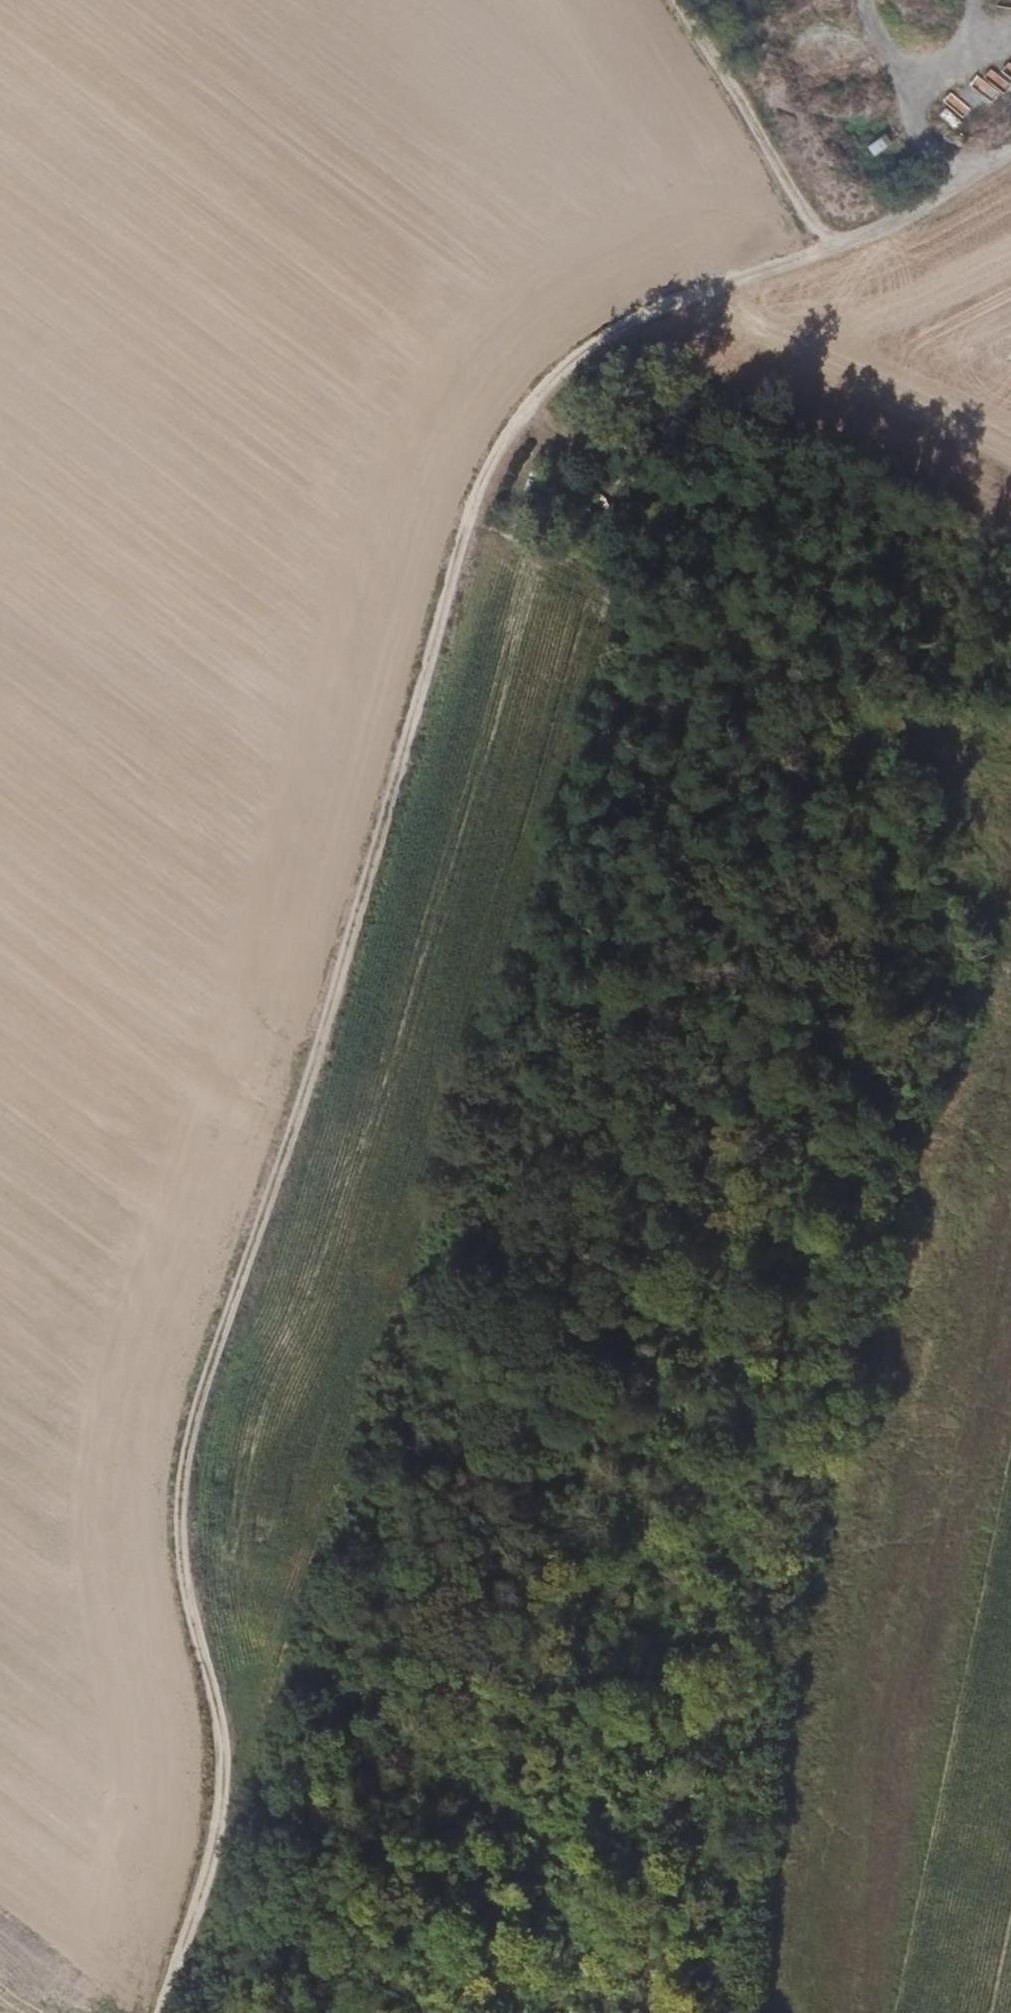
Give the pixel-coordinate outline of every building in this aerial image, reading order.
[(981,74),(987,97),(1010,91),(1010,67),(981,74)]
